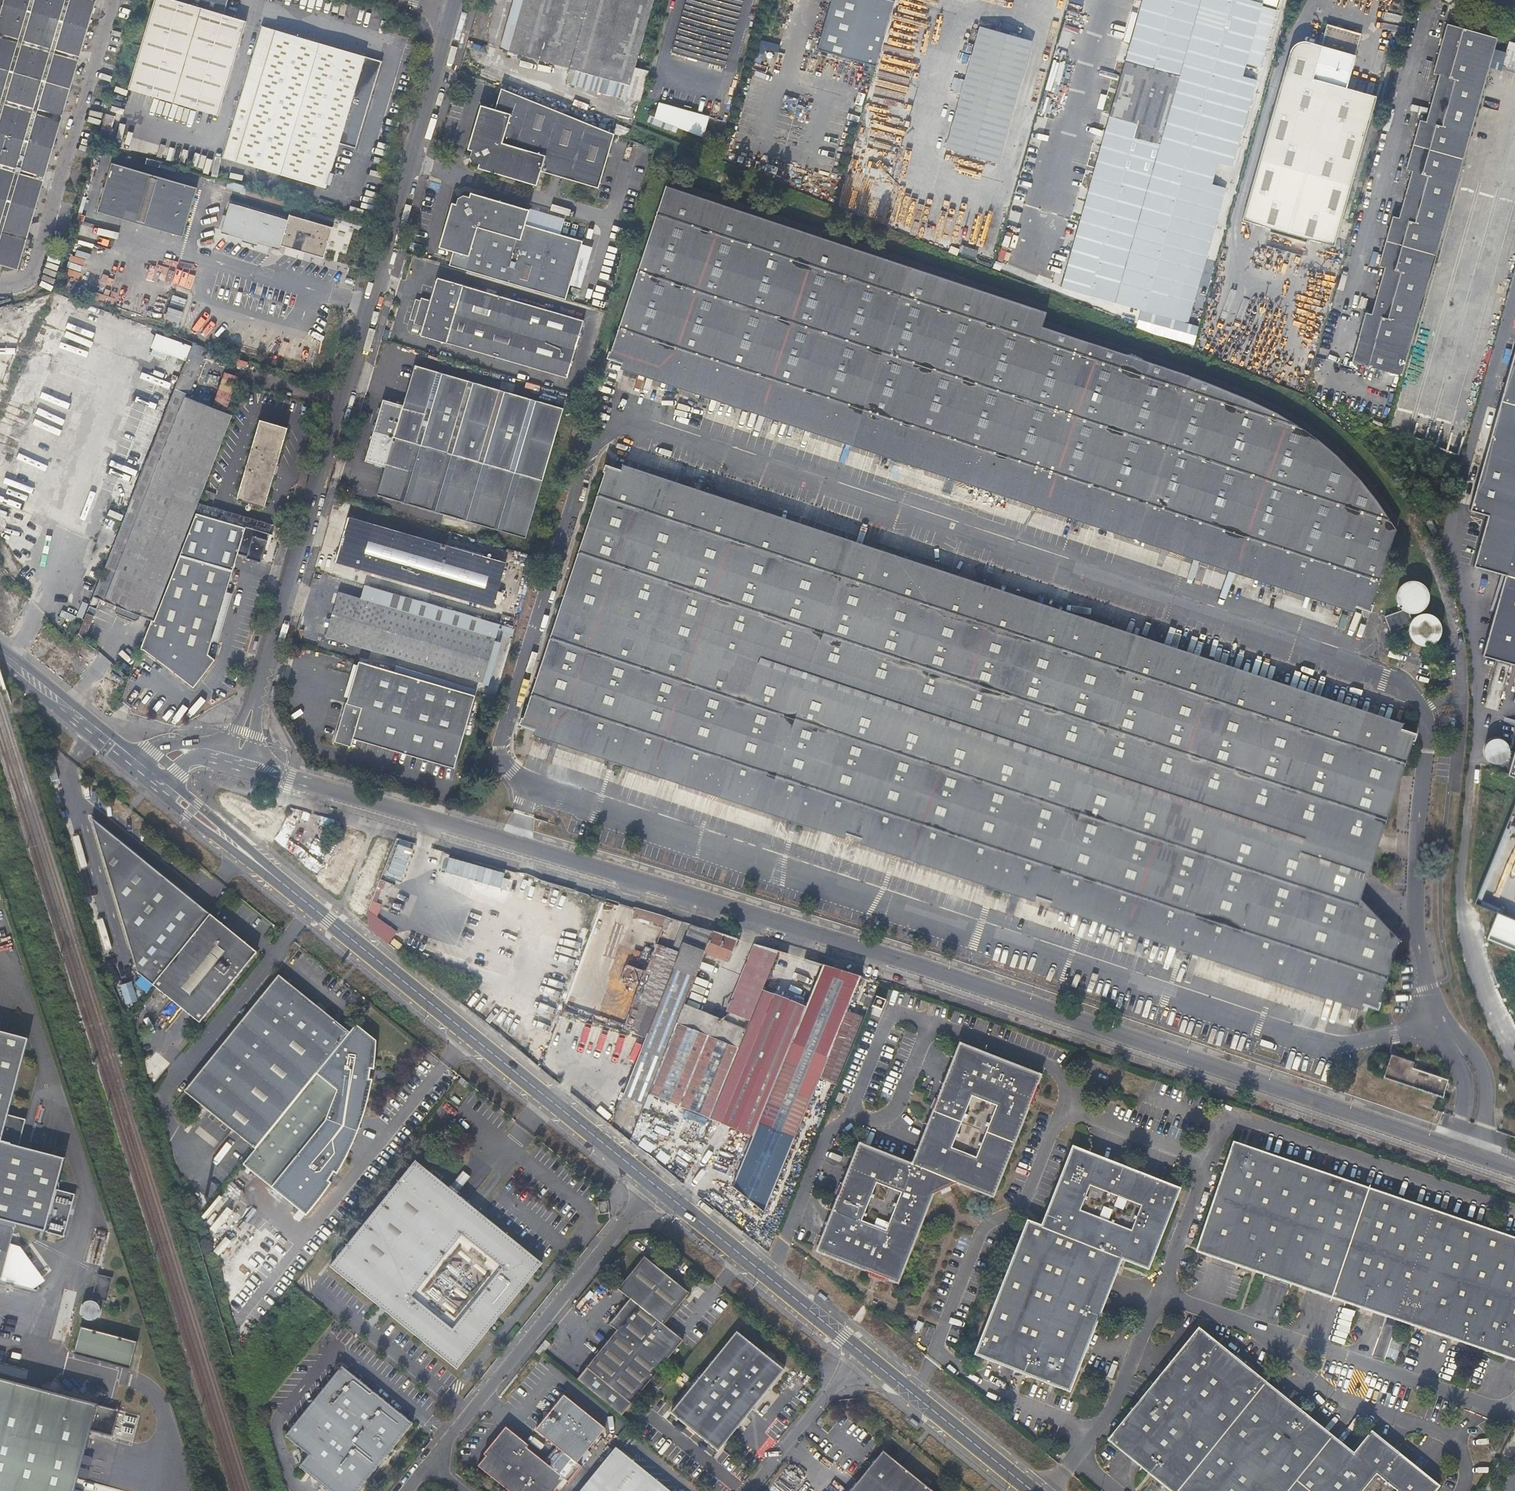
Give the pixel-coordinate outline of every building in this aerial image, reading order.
[(0,16),(0,264),(17,269),(96,0),(5,0),(0,16)] [(222,14),(227,0),(155,0),(128,90),(199,110),(201,102),(217,107),(215,115),(218,116),(245,21),(243,20),(241,26),(221,19),(222,14)] [(500,47),(510,50),(524,0),(513,0),(500,47)] [(510,50),(572,69),(629,85),(653,0),(524,0),(510,50)] [(672,50),(724,65),(742,0),(686,0),(672,50)] [(894,0),(831,0),(817,50),(877,67),(895,0),(894,0)] [(1248,106),(1250,96),(1255,80),(1248,77),(1251,68),(1244,67),(1245,63),(1251,65),(1252,64),(1255,51),(1263,52),(1263,51),(1254,48),(1258,34),(1254,32),(1255,29),(1259,30),(1261,21),(1271,24),(1272,20),(1266,18),(1258,16),(1261,6),(1241,0),(1143,0),(1064,287),(1187,321),(1248,106)] [(1275,9),(1277,0),(1241,0),(1261,6),(1269,8),(1275,9)] [(1390,9),(1398,11),(1401,0),(1393,0),(1390,9)] [(1258,16),(1266,18),(1269,8),(1261,6),(1258,16)] [(243,20),(222,14),(221,19),(241,26),(243,20)] [(380,19),(378,30),(390,33),(393,22),(380,19)] [(1254,48),(1263,51),(1271,24),(1261,21),(1259,30),(1258,34),(1254,48)] [(1409,350),(1498,37),(1447,23),(1434,71),(1440,73),(1426,121),(1420,119),(1406,167),(1412,169),(1398,217),(1393,215),(1379,263),(1385,265),(1371,313),(1365,312),(1358,336),(1409,350)] [(997,161),(1031,41),(971,24),(937,144),(997,161)] [(1326,25),(1320,47),(1308,90),(1281,83),(1243,220),(1335,246),(1376,96),(1345,87),(1359,34),(1326,25)] [(260,26),(222,158),(236,162),(274,30),(260,26)] [(274,30),(236,162),(281,175),(319,43),(274,30)] [(1510,40),(1504,60),(1514,63),(1514,42),(1510,40)] [(1308,90),(1320,47),(1300,42),(1297,41),(1294,42),(1292,43),(1291,45),(1290,48),(1281,83),(1308,90)] [(319,43),(281,175),(325,188),(327,183),(332,184),(335,173),(330,171),(339,143),(355,147),(380,61),(319,43)] [(1248,77),(1255,80),(1263,52),(1255,51),(1252,64),(1251,65),(1251,68),(1248,77)] [(629,85),(572,69),(569,80),(626,96),(629,85)] [(1486,83),(1479,111),(1493,114),(1499,86),(1486,83)] [(612,132),(500,86),(494,108),(480,104),(467,149),(472,150),(470,157),(471,162),(477,163),(476,168),(535,184),(540,170),(597,186),(612,132)] [(201,102),(199,110),(215,115),(217,107),(201,102)] [(682,110),(682,109),(659,102),(654,117),(653,123),(703,137),(708,117),(690,112),(682,110)] [(653,123),(654,117),(647,115),(644,127),(667,136),(670,128),(652,123),(653,123)] [(181,237),(196,188),(111,163),(97,212),(181,237)] [(246,187),(227,181),(226,187),(244,193),(246,187)] [(1047,309),(667,183),(611,350),(609,350),(607,357),(1368,611),(1371,603),(1368,602),(1395,526),(1371,490),(1359,477),(1341,459),(1299,420),(1249,395),(1187,372),(1042,324),(1047,309)] [(454,250),(449,265),(565,299),(581,241),(524,225),(528,210),(469,193),(467,197),(460,195),(458,197),(456,202),(451,201),(439,245),(454,250)] [(331,227),(331,228),(289,215),(289,214),(288,214),(287,220),(229,202),(220,232),(279,249),(280,245),(322,257),(322,258),(323,258),(332,227),(331,227)] [(974,258),(976,251),(965,247),(962,253),(974,258)] [(158,279),(162,265),(148,260),(143,274),(158,279)] [(121,280),(108,274),(102,288),(115,293),(121,280)] [(419,306),(412,327),(412,329),(422,332),(421,336),(566,378),(582,320),(438,279),(434,294),(436,295),(432,307),(420,304),(419,306)] [(167,306),(165,305),(161,318),(178,324),(186,300),(171,295),(167,306)] [(407,326),(412,327),(419,306),(413,305),(407,326)] [(193,341),(172,334),(165,353),(171,355),(168,361),(163,359),(150,392),(154,394),(110,504),(113,505),(100,538),(114,543),(167,407),(173,393),(174,389),(193,341)] [(207,347),(193,341),(174,389),(187,394),(189,395),(207,347)] [(1467,514),(1485,519),(1470,570),(1502,579),(1479,660),(1514,670),(1514,346),(1467,514)] [(232,358),(231,364),(243,368),(245,362),(232,358)] [(383,400),(373,431),(541,480),(562,409),(416,366),(403,406),(383,400)] [(187,394),(174,389),(173,393),(185,398),(187,394)] [(173,393),(167,407),(226,430),(232,416),(185,398),(173,393)] [(167,407),(114,543),(89,606),(97,609),(100,600),(116,606),(115,610),(116,614),(137,623),(140,620),(142,616),(151,620),(226,430),(167,407)] [(286,428),(263,421),(260,420),(236,498),(238,498),(238,500),(241,501),(242,500),(263,506),(286,428)] [(541,480),(373,431),(364,462),(385,468),(377,494),(524,537),(541,480)] [(1415,730),(605,463),(603,470),(605,471),(522,715),(521,714),(518,722),(1375,1004),(1377,997),(1375,997),(1396,935),(1359,892),(1415,730)] [(505,563),(348,517),(334,561),(492,607),(505,563)] [(456,527),(457,520),(443,517),(441,525),(456,527)] [(156,621),(151,620),(140,646),(145,648),(166,666),(185,680),(199,679),(215,659),(209,653),(213,640),(227,591),(234,570),(182,555),(156,621)] [(1401,608),(1384,615),(1394,636),(1401,632),(1399,628),(1410,624),(1409,628),(1409,631),(1410,635),(1411,637),(1413,640),(1419,644),(1422,645),(1426,646),(1430,645),(1434,644),(1438,640),(1442,634),(1442,630),(1442,627),(1442,624),(1440,620),(1438,617),(1436,615),(1433,613),(1428,612),(1425,612),(1421,612),(1418,614),(1416,615),(1413,618),(1410,613),(1415,612),(1420,611),(1423,609),(1426,606),(1428,602),(1429,597),(1429,593),(1427,587),(1425,584),(1422,582),(1418,580),(1414,579),(1409,579),(1404,581),(1401,583),(1398,586),(1397,591),(1396,595),(1396,598),(1397,601),(1398,604),(1401,608)] [(233,593),(227,591),(213,640),(219,642),(233,593)] [(492,638),(338,593),(326,636),(480,681),(492,638)] [(86,614),(79,632),(85,639),(94,617),(86,614)] [(475,695),(358,661),(346,703),(345,703),(334,741),(351,746),(353,739),(454,768),(475,695)] [(1510,757),(1506,755),(1507,753),(1506,747),(1502,743),(1497,742),(1491,744),(1488,749),(1488,755),(1491,758),(1495,761),(1499,760),(1506,757),(1510,759),(1506,775),(1514,779),(1514,740),(1510,757)] [(139,976),(155,988),(213,917),(144,861),(93,821),(139,976)] [(399,881),(411,844),(395,839),(383,875),(399,881)] [(441,874),(498,888),(502,873),(444,859),(441,874)] [(635,910),(632,918),(650,924),(653,915),(635,910)] [(1494,913),(1484,939),(1514,952),(1514,921),(1494,913)] [(653,915),(650,924),(661,928),(665,918),(653,915)] [(213,917),(155,988),(202,1025),(259,953),(213,917)] [(661,928),(660,931),(665,932),(670,919),(665,918),(661,928)] [(681,922),(670,951),(677,954),(689,924),(681,922)] [(677,954),(645,1038),(640,1050),(662,1059),(676,1024),(683,1006),(703,954),(712,931),(689,924),(677,954)] [(735,940),(712,931),(703,954),(726,963),(735,940)] [(655,945),(643,976),(623,1030),(645,1038),(677,954),(670,951),(655,945)] [(743,1030),(776,950),(773,949),(762,946),(730,1025),(743,1030)] [(732,1186),(732,1188),(763,1214),(826,1059),(846,1012),(859,979),(822,966),(805,1008),(752,1137),(750,1142),(732,1186)] [(229,1129),(256,1151),(350,1034),(276,976),(183,1092),(212,1115),(217,1119),(224,1125),(229,1129)] [(480,982),(475,980),(469,987),(473,990),(480,982)] [(843,1066),(874,991),(870,990),(859,1017),(846,1012),(826,1059),(843,1066)] [(737,1050),(708,1119),(752,1137),(805,1008),(773,996),(760,991),(744,1031),(737,1050)] [(368,1010),(372,1005),(361,996),(357,1002),(368,1010)] [(737,1050),(744,1031),(743,1030),(730,1025),(683,1006),(676,1024),(737,1050)] [(649,1094),(708,1119),(737,1050),(676,1024),(662,1059),(649,1094)] [(243,1166),(246,1168),(357,1029),(358,1027),(356,1025),(350,1034),(256,1151),(243,1166)] [(357,1029),(246,1168),(307,1217),(332,1185),(329,1183),(334,1174),(338,1176),(345,1162),(351,1151),(365,1113),(369,1099),(372,1080),(370,1080),(371,1069),(374,1069),(376,1040),(358,1027),(357,1029)] [(10,1244),(15,1225),(63,1238),(74,1195),(56,1190),(64,1159),(18,1147),(25,1120),(8,1115),(28,1040),(0,1033),(0,1282),(2,1282),(10,1244)] [(1039,1081),(1024,1075),(960,1049),(939,1102),(935,1112),(912,1168),(859,1147),(821,1255),(868,1274),(871,1273),(878,1275),(885,1280),(897,1285),(922,1223),(932,1199),(938,1196),(949,1192),(956,1190),(990,1203),(1028,1109),(1029,1101),(1031,1094),(1035,1093),(1039,1081)] [(662,1059),(640,1050),(619,1104),(629,1109),(641,1113),(649,1094),(662,1059)] [(1412,1062),(1389,1054),(1381,1076),(1441,1097),(1446,1079),(1411,1067),(1412,1062)] [(468,1083),(461,1077),(459,1081),(465,1086),(468,1083)] [(842,1095),(836,1093),(833,1101),(838,1103),(840,1098),(841,1098),(842,1095)] [(931,1110),(935,1112),(939,1102),(935,1100),(931,1110)] [(637,1124),(641,1113),(629,1109),(626,1115),(637,1124)] [(217,1119),(212,1115),(208,1120),(213,1125),(217,1119)] [(619,1133),(630,1142),(637,1124),(626,1115),(619,1133)] [(225,1134),(229,1129),(224,1125),(220,1130),(225,1134)] [(718,1180),(732,1186),(750,1142),(736,1136),(718,1180)] [(1233,1143),(1196,1252),(1514,1362),(1514,1239),(1233,1143)] [(1070,1148),(1042,1225),(1028,1221),(975,1357),(1068,1394),(1119,1262),(1145,1272),(1175,1190),(1070,1148)] [(415,1159),(331,1264),(455,1364),(539,1260),(415,1159)] [(598,1214),(608,1213),(607,1200),(597,1201),(598,1214)] [(24,1288),(30,1290),(43,1281),(21,1247),(10,1244),(2,1282),(8,1284),(24,1288)] [(687,1292),(643,1257),(617,1290),(628,1300),(625,1304),(622,1303),(605,1324),(608,1326),(609,1325),(614,1329),(584,1367),(629,1403),(681,1339),(662,1323),(687,1292)] [(97,1275),(91,1302),(94,1303),(96,1304),(97,1305),(99,1300),(106,1302),(112,1278),(97,1275)] [(94,1303),(91,1302),(90,1302),(87,1302),(84,1303),(82,1306),(80,1308),(80,1310),(80,1313),(81,1315),(82,1318),(85,1320),(88,1321),(92,1321),(95,1320),(96,1319),(98,1317),(99,1314),(100,1310),(99,1307),(97,1305),(94,1303)] [(73,1354),(129,1370),(137,1342),(81,1326),(73,1354)] [(1147,1473),(1170,1490),(1360,1490),(1373,1474),(1392,1490),(1391,1490),(1433,1490),(1437,1486),(1369,1431),(1352,1453),(1206,1335),(1198,1328),(1170,1363),(1108,1441),(1141,1468),(1147,1473)] [(783,1369),(757,1347),(736,1330),(669,1412),(716,1451),(783,1369)] [(549,1341),(544,1337),(536,1347),(541,1351),(549,1341)] [(388,1446),(409,1421),(339,1364),(282,1433),(305,1452),(295,1465),(327,1490),(352,1490),(381,1455),(388,1446)] [(90,1431),(111,1437),(118,1410),(0,1379),(0,1490),(74,1490),(90,1431)] [(483,1456),(476,1466),(507,1490),(551,1490),(562,1478),(567,1482),(580,1465),(576,1461),(603,1427),(562,1393),(548,1410),(543,1411),(544,1415),(534,1428),(554,1444),(541,1461),(523,1446),(504,1431),(483,1456)] [(392,1449),(388,1446),(381,1455),(385,1458),(392,1449)] [(577,1490),(668,1490),(613,1447),(577,1490)] [(851,1490),(929,1490),(890,1460),(876,1461),(851,1490)]
